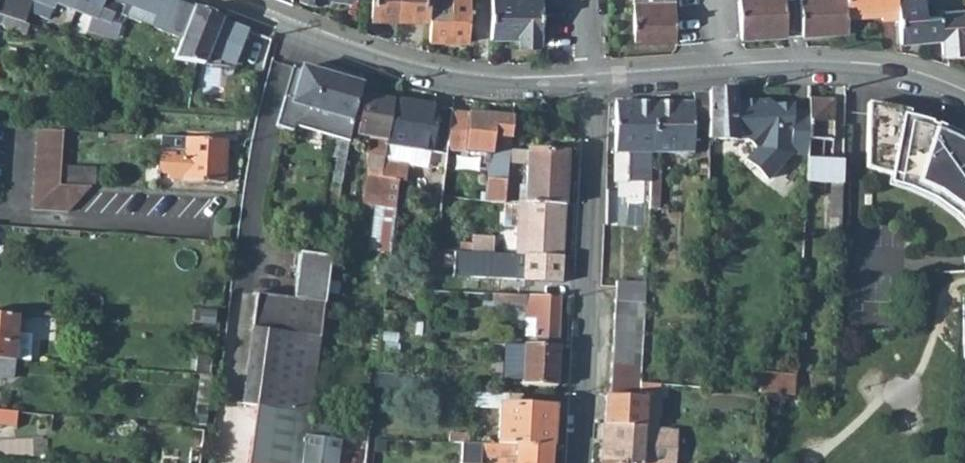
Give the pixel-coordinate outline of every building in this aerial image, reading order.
[(12,19),(23,22),(28,11),(32,0),(52,7),(55,1),(75,9),(78,0),(0,0),(0,15),(12,19)] [(28,11),(48,18),(52,7),(32,0),(28,11)] [(75,9),(92,15),(110,21),(118,0),(78,0),(75,9)] [(192,8),(170,0),(127,0),(121,16),(180,39),(181,37),(192,8)] [(398,19),(398,0),(372,0),(372,18),(398,19)] [(398,19),(425,19),(426,0),(398,0),(398,19)] [(469,0),(430,0),(429,43),(467,43),(469,0)] [(491,38),(517,38),(518,45),(539,44),(541,0),(491,0),(491,38)] [(673,42),(673,0),(633,0),(632,42),(673,42)] [(784,0),(737,0),(739,36),(786,34),(784,0)] [(802,33),(847,30),(846,18),(845,0),(800,0),(802,33)] [(846,18),(879,16),(879,19),(897,19),(896,0),(845,0),(846,18)] [(899,41),(939,38),(938,15),(923,15),(921,0),(896,0),(897,19),(899,41)] [(213,66),(218,53),(208,51),(219,19),(192,8),(181,37),(180,39),(173,59),(213,66)] [(939,38),(940,52),(964,51),(964,10),(938,12),(938,15),(939,38)] [(4,25),(5,23),(10,24),(12,19),(0,15),(0,24),(4,25)] [(110,21),(92,15),(87,30),(115,40),(120,25),(110,21)] [(352,122),(350,121),(361,85),(300,67),(290,103),(282,101),(274,130),(291,135),(292,130),(334,142),(335,139),(349,141),(352,122)] [(732,90),(709,92),(709,127),(709,141),(735,141),(747,143),(755,150),(747,160),(766,176),(791,154),(806,155),(808,109),(793,109),(792,100),(776,100),(768,96),(734,94),(732,90)] [(692,93),(692,103),(652,103),(651,151),(693,152),(693,128),(709,127),(709,92),(692,93)] [(362,96),(357,136),(370,138),(368,150),(367,155),(371,156),(370,170),(371,170),(367,196),(376,197),(376,205),(379,206),(373,251),(389,253),(389,252),(395,202),(398,180),(382,177),(384,160),(386,145),(392,100),(362,96)] [(834,99),(809,98),(808,109),(806,155),(806,161),(822,161),(824,141),(832,141),(834,99)] [(447,148),(451,109),(392,100),(386,145),(409,149),(447,155),(447,148)] [(867,101),(865,165),(888,170),(889,166),(903,173),(917,178),(926,182),(952,197),(961,204),(964,208),(964,137),(951,130),(936,124),(919,118),(902,114),(904,107),(888,104),(867,101)] [(615,103),(615,151),(639,151),(650,151),(651,151),(652,103),(615,103)] [(447,148),(489,154),(490,149),(497,149),(496,160),(495,174),(500,175),(499,179),(490,178),(487,201),(504,203),(504,200),(507,182),(509,162),(510,149),(512,117),(480,114),(451,109),(447,148)] [(64,129),(37,127),(32,206),(68,208),(90,184),(60,182),(64,129)] [(182,177),(182,180),(223,183),(226,140),(156,135),(155,142),(160,142),(159,149),(168,149),(183,150),(182,177)] [(357,136),(354,148),(368,150),(370,138),(357,136)] [(345,162),(349,141),(335,139),(334,142),(331,160),(345,162)] [(842,142),(832,141),(832,162),(822,161),(806,161),(805,171),(841,172),(842,142)] [(822,161),(832,162),(832,141),(824,141),(822,161)] [(386,145),(384,160),(407,163),(409,149),(386,145)] [(167,177),(182,177),(183,150),(168,149),(159,149),(159,173),(167,172),(167,177)] [(564,204),(566,152),(510,149),(509,162),(522,162),(522,160),(528,160),(526,185),(525,201),(564,204)] [(638,159),(639,151),(615,151),(615,159),(638,159)] [(382,177),(398,180),(395,202),(408,204),(410,183),(404,181),(407,163),(384,160),(382,177)] [(432,171),(428,211),(441,212),(443,196),(445,172),(442,172),(443,167),(438,167),(437,172),(432,171)] [(661,173),(651,173),(651,192),(661,192),(661,173)] [(612,186),(606,186),(606,212),(615,212),(617,192),(612,191),(612,186)] [(830,187),(828,222),(839,223),(841,187),(830,187)] [(661,192),(651,192),(651,208),(660,208),(661,192)] [(525,201),(518,201),(516,253),(523,254),(561,256),(564,204),(525,201)] [(493,238),(472,236),(471,251),(493,252),(493,238)] [(320,338),(331,256),(298,252),(293,298),(258,294),(253,328),(320,338)] [(523,280),(560,282),(561,256),(523,254),(523,280)] [(614,300),(644,302),(645,282),(615,280),(614,300)] [(557,338),(560,296),(492,292),(492,301),(521,302),(521,300),(524,300),(524,316),(534,317),(533,336),(557,338)] [(644,317),(644,302),(614,300),(614,315),(644,317)] [(12,359),(16,314),(0,313),(0,358),(12,359)] [(614,315),(613,331),(643,333),(644,317),(614,315)] [(523,336),(533,336),(534,317),(524,316),(523,336)] [(310,412),(320,338),(253,328),(244,401),(310,412)] [(612,347),(642,349),(643,333),(613,331),(612,347)] [(532,345),(557,346),(557,338),(533,336),(532,345)] [(473,342),(472,351),(492,352),(492,343),(473,342)] [(515,344),(513,382),(523,381),(526,344),(515,344)] [(532,345),(526,344),(523,381),(522,384),(555,385),(557,346),(532,345)] [(612,347),(612,363),(642,364),(642,349),(612,347)] [(15,377),(18,359),(12,359),(0,358),(0,376),(15,377)] [(642,364),(612,363),(611,378),(641,379),(642,364)] [(795,395),(795,382),(796,372),(760,371),(759,392),(765,392),(795,395)] [(641,382),(641,379),(611,378),(610,394),(641,395),(641,382)] [(606,394),(602,462),(608,462),(673,462),(676,429),(656,428),(659,384),(641,382),(641,395),(610,394),(606,394)] [(500,409),(498,444),(552,446),(554,408),(514,406),(509,406),(510,394),(472,392),(471,408),(500,409)] [(255,404),(246,462),(302,462),(307,433),(309,418),(310,412),(255,404)] [(207,409),(196,407),(194,422),(205,423),(207,409)] [(309,418),(307,433),(317,435),(319,420),(309,418)] [(302,462),(334,462),(338,438),(317,435),(307,433),(302,462)] [(514,460),(514,462),(552,462),(552,446),(498,444),(444,442),(443,456),(504,459),(514,460)]
